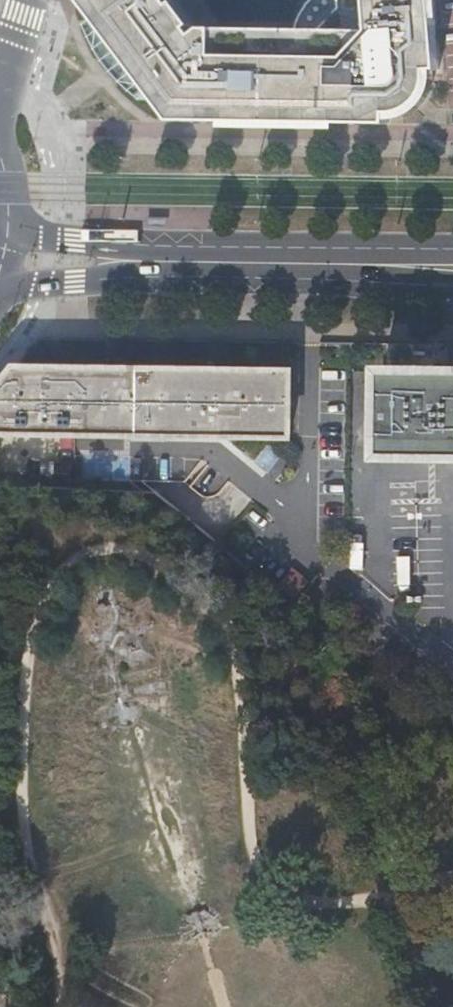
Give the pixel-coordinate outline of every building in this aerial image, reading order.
[(120,79),(133,92),(141,99),(149,94),(173,125),(389,127),(389,121),(398,120),(405,119),(415,114),(422,108),(429,100),(433,93),(435,83),(435,72),(440,72),(434,0),(342,0),(343,13),(323,34),(297,34),(203,33),(195,39),(191,33),(195,30),(176,4),(172,7),(167,1),(168,0),(79,0),(100,28),(92,35),(99,48),(106,60),(120,79)] [(342,0),(322,0),(313,7),(304,21),(297,34),(323,34),(343,13),(342,0)] [(117,80),(120,79),(106,60),(106,61),(105,64),(105,68),(108,75),(112,78),(117,80)] [(15,368),(0,387),(0,429),(60,430),(60,433),(138,434),(138,431),(141,431),(289,433),(289,437),(290,436),(291,372),(290,372),(290,375),(250,374),(250,371),(233,371),(233,374),(188,374),(153,373),(153,370),(15,368)] [(381,456),(452,457),(452,372),(382,371),(381,456)] [(39,999),(0,996),(0,1006),(38,1006),(39,999)]
